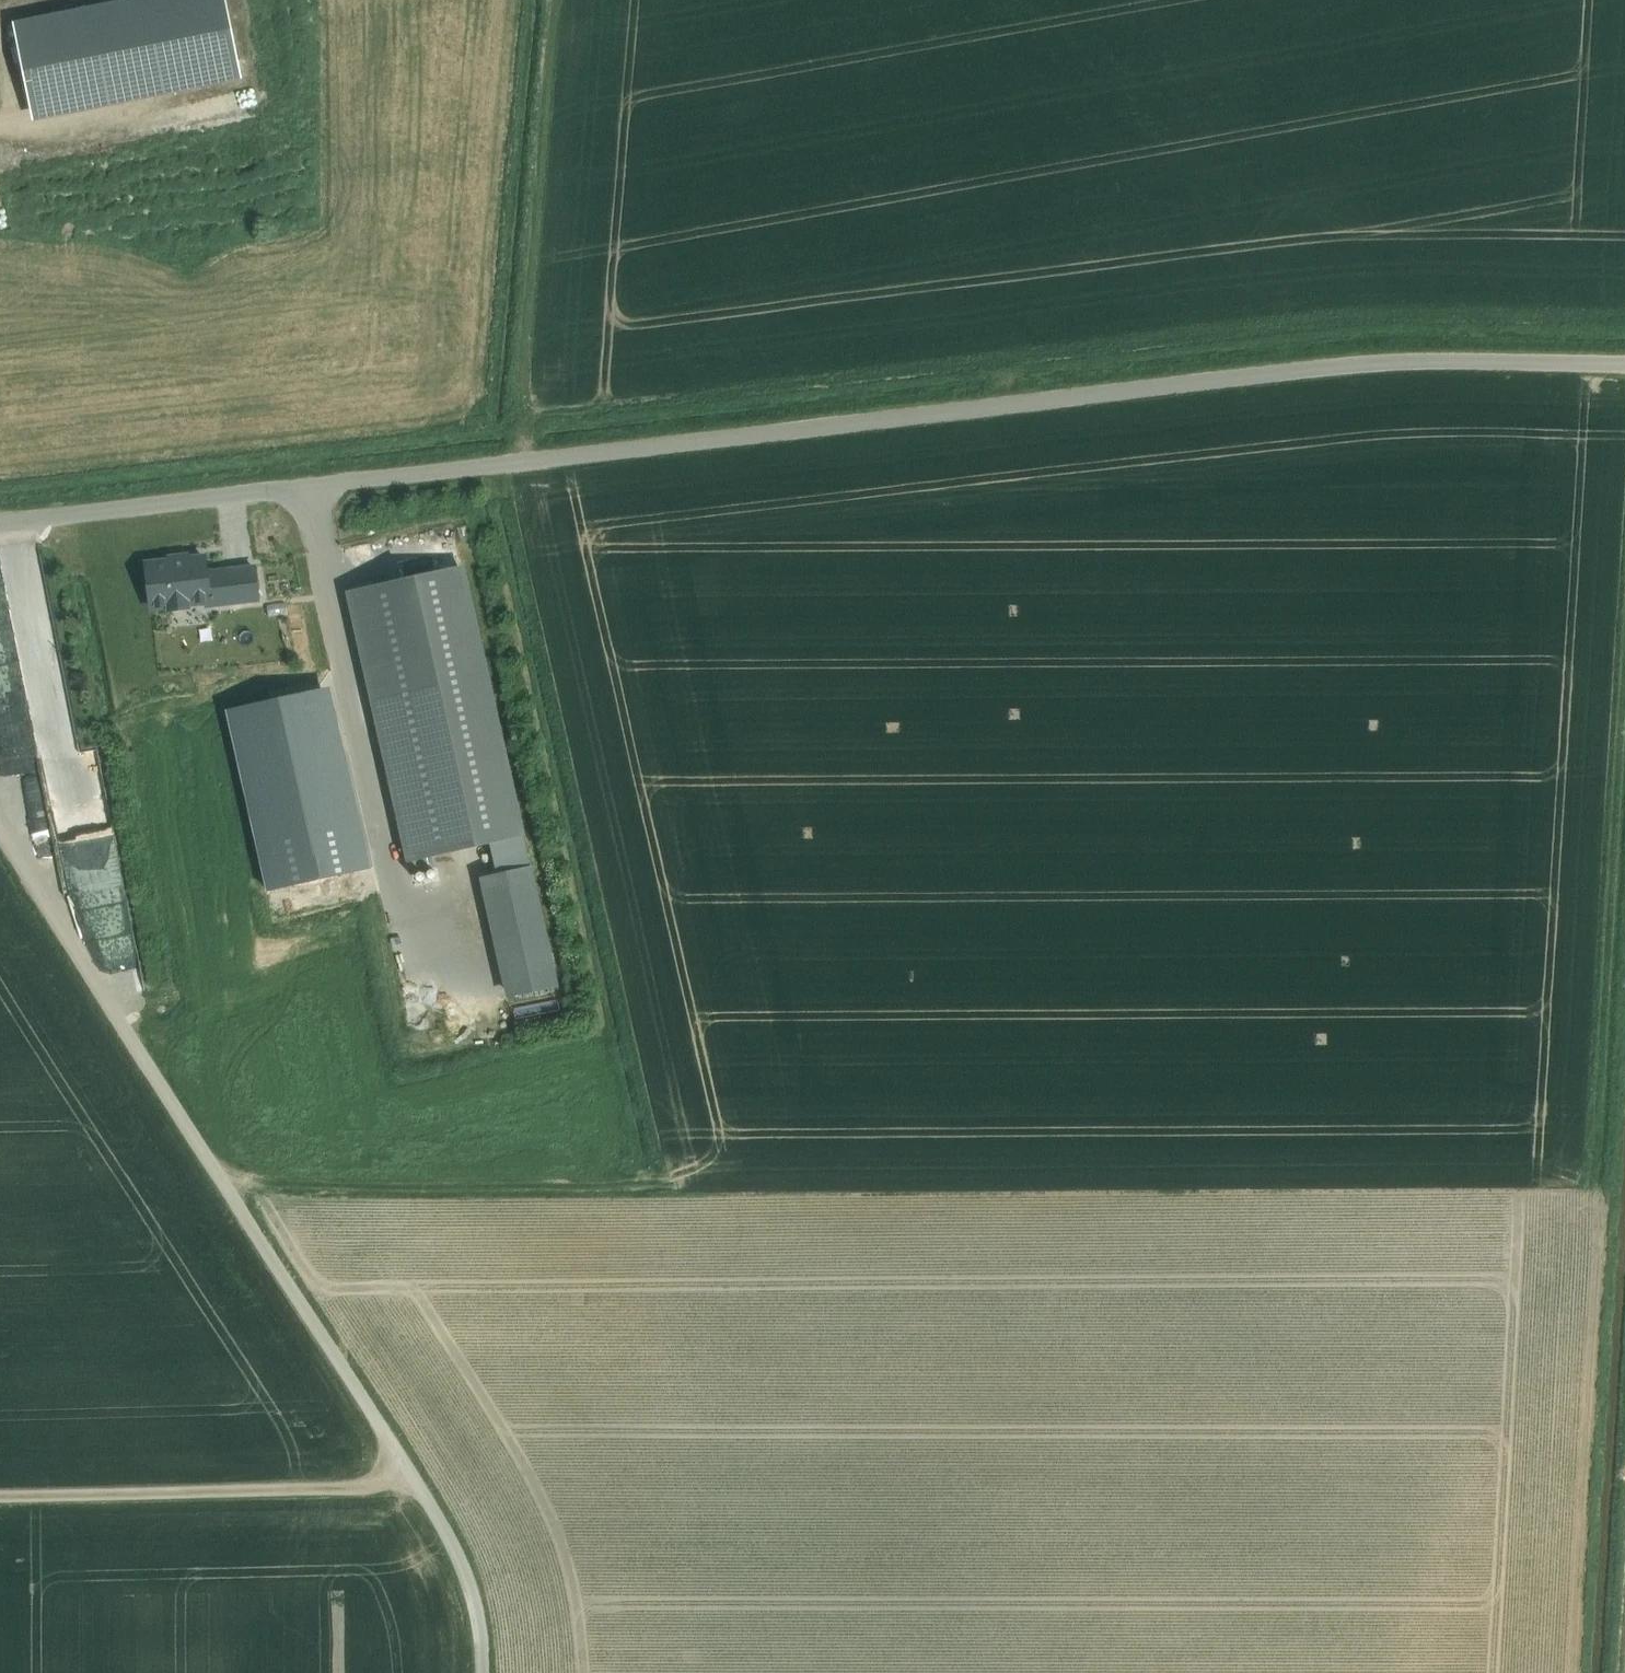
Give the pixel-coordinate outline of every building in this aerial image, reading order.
[(8,16),(25,116),(235,80),(221,0),(102,0),(8,16)] [(22,671),(54,666),(57,683),(66,681),(39,538),(0,545),(0,550),(22,671)] [(226,564),(225,551),(139,555),(141,608),(258,603),(256,563),(226,564)] [(462,574),(347,593),(407,876),(474,861),(506,1028),(566,1011),(462,574)]
